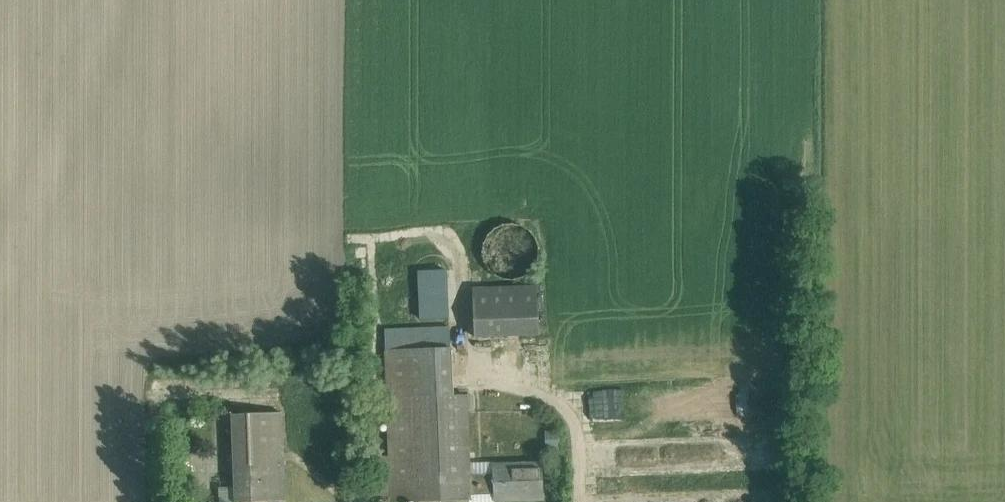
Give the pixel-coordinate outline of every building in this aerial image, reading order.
[(485,261),(489,269),(496,275),(504,279),(513,280),(522,278),(529,273),(535,266),(538,258),(538,249),(536,240),(531,233),(523,227),(514,225),(505,225),(496,229),(489,235),(485,243),(483,252),(485,261)] [(417,271),(388,272),(391,321),(449,317),(446,271),(445,271),(444,257),(417,259),(417,271)] [(536,285),(472,288),(474,339),(538,336),(536,285)] [(489,471),(470,472),(468,394),(453,395),(452,348),(449,348),(449,325),(384,327),(387,455),(373,456),(374,501),(470,499),(470,501),(480,501),(480,494),(495,494),(495,499),(542,498),(541,460),(489,462),(489,471)] [(284,481),(282,412),(232,414),(235,501),(265,501),(284,501),(284,481)] [(558,448),(558,431),(546,432),(546,448),(558,448)]
